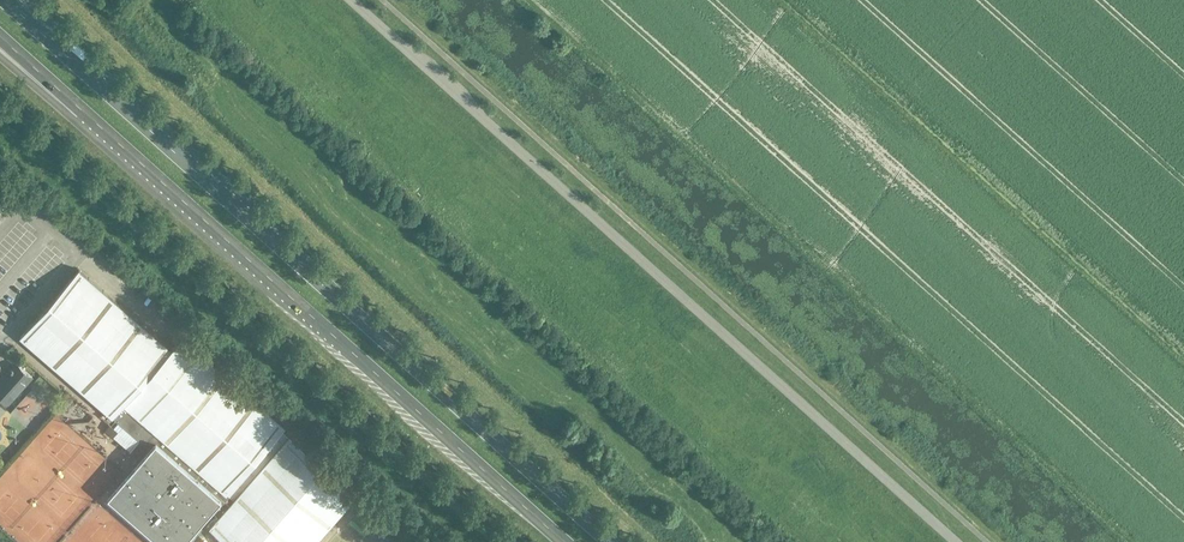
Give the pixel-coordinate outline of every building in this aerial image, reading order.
[(85,273),(88,269),(84,266),(81,270),(80,270),(22,337),(119,421),(109,432),(142,463),(113,496),(166,541),(180,541),(200,519),(202,521),(211,511),(219,517),(210,526),(228,541),(315,541),(358,494),(290,435),(287,438),(281,433),(287,426),(194,346),(198,340),(188,332),(173,350),(85,273)] [(34,377),(16,361),(6,373),(5,372),(1,377),(1,378),(0,379),(0,395),(9,404),(34,377)] [(24,398),(20,403),(30,410),(33,405),(24,398)] [(86,482),(106,459),(79,435),(67,448),(79,459),(70,469),(86,482)]
